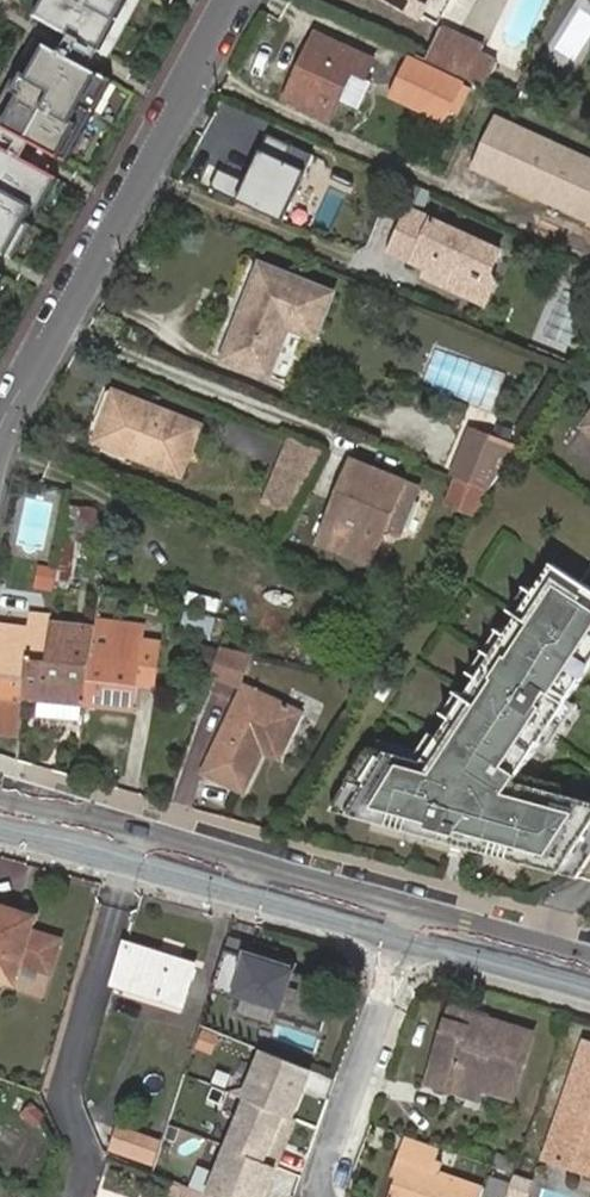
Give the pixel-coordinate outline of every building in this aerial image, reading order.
[(30,19),(95,55),(126,0),(41,0),(30,19)] [(421,19),(432,0),(388,0),(421,19)] [(436,25),(419,58),(480,86),(492,60),(473,52),(476,44),(436,25)] [(316,37),(287,102),(333,122),(353,75),(367,81),(375,63),(316,37)] [(66,163),(108,83),(45,50),(29,80),(20,76),(10,94),(18,98),(2,129),(66,163)] [(393,97),(440,118),(457,83),(409,61),(393,97)] [(498,122),(476,170),(546,202),(550,193),(565,200),(561,209),(589,222),(589,164),(498,122)] [(241,205),(284,224),(307,174),(287,164),(293,148),(271,138),(241,205)] [(55,180),(0,150),(0,257),(12,263),(29,231),(22,227),(30,211),(37,215),(55,180)] [(503,255),(412,213),(393,254),(441,276),(437,283),(465,296),(478,292),(483,279),(490,283),(503,255)] [(291,331),(319,343),(337,298),(263,268),(225,361),(271,380),(291,331)] [(433,346),(419,382),(491,410),(505,374),(433,346)] [(121,397),(104,440),(138,454),(135,460),(182,479),(201,428),(121,397)] [(456,475),(491,489),(514,445),(474,430),(456,475)] [(138,454),(104,440),(102,447),(135,460),(138,454)] [(270,507),(294,518),(329,454),(298,441),(270,507)] [(358,463),(351,482),(360,486),(335,551),(377,567),(391,530),(404,535),(422,488),(358,463)] [(59,538),(53,585),(70,588),(75,542),(86,543),(89,510),(62,506),(59,538)] [(335,808),(582,876),(589,863),(589,799),(519,783),(589,672),(589,580),(557,559),(429,759),(372,744),(335,808)] [(216,637),(219,622),(186,612),(182,628),(216,637)] [(24,698),(28,660),(46,661),(50,623),(50,617),(15,613),(13,629),(0,628),(0,695),(24,698)] [(28,660),(24,698),(86,704),(93,635),(94,627),(50,623),(46,661),(28,660)] [(93,635),(86,704),(135,709),(143,628),(113,625),(111,637),(93,635)] [(240,689),(252,655),(226,648),(214,679),(240,689)] [(269,746),(283,753),(302,715),(248,687),(206,773),(246,793),(265,754),(269,746)] [(0,695),(0,731),(20,734),(24,698),(0,695)] [(279,761),(283,753),(269,746),(265,754),(279,761)] [(15,986),(36,923),(0,912),(0,981),(15,986)] [(195,966),(129,943),(117,983),(182,1006),(195,966)] [(298,965),(228,944),(214,991),(282,1011),(280,1019),(324,1032),(338,986),(296,973),(298,965)] [(458,1081),(487,1090),(516,1099),(536,1038),(458,1014),(437,1074),(434,1088),(454,1095),(458,1081)] [(584,1045),(547,1161),(573,1169),(577,1153),(589,1149),(589,1047),(584,1045)] [(263,1053),(245,1102),(248,1103),(212,1196),(266,1196),(314,1073),(263,1053)] [(483,1103),(487,1090),(458,1081),(454,1095),(483,1103)] [(117,1158),(156,1170),(161,1153),(122,1140),(117,1158)] [(573,1169),(589,1174),(589,1149),(577,1153),(573,1169)] [(213,1186),(220,1167),(198,1159),(191,1179),(213,1186)] [(485,1191),(399,1162),(392,1181),(397,1183),(392,1196),(483,1196),(485,1191)]
